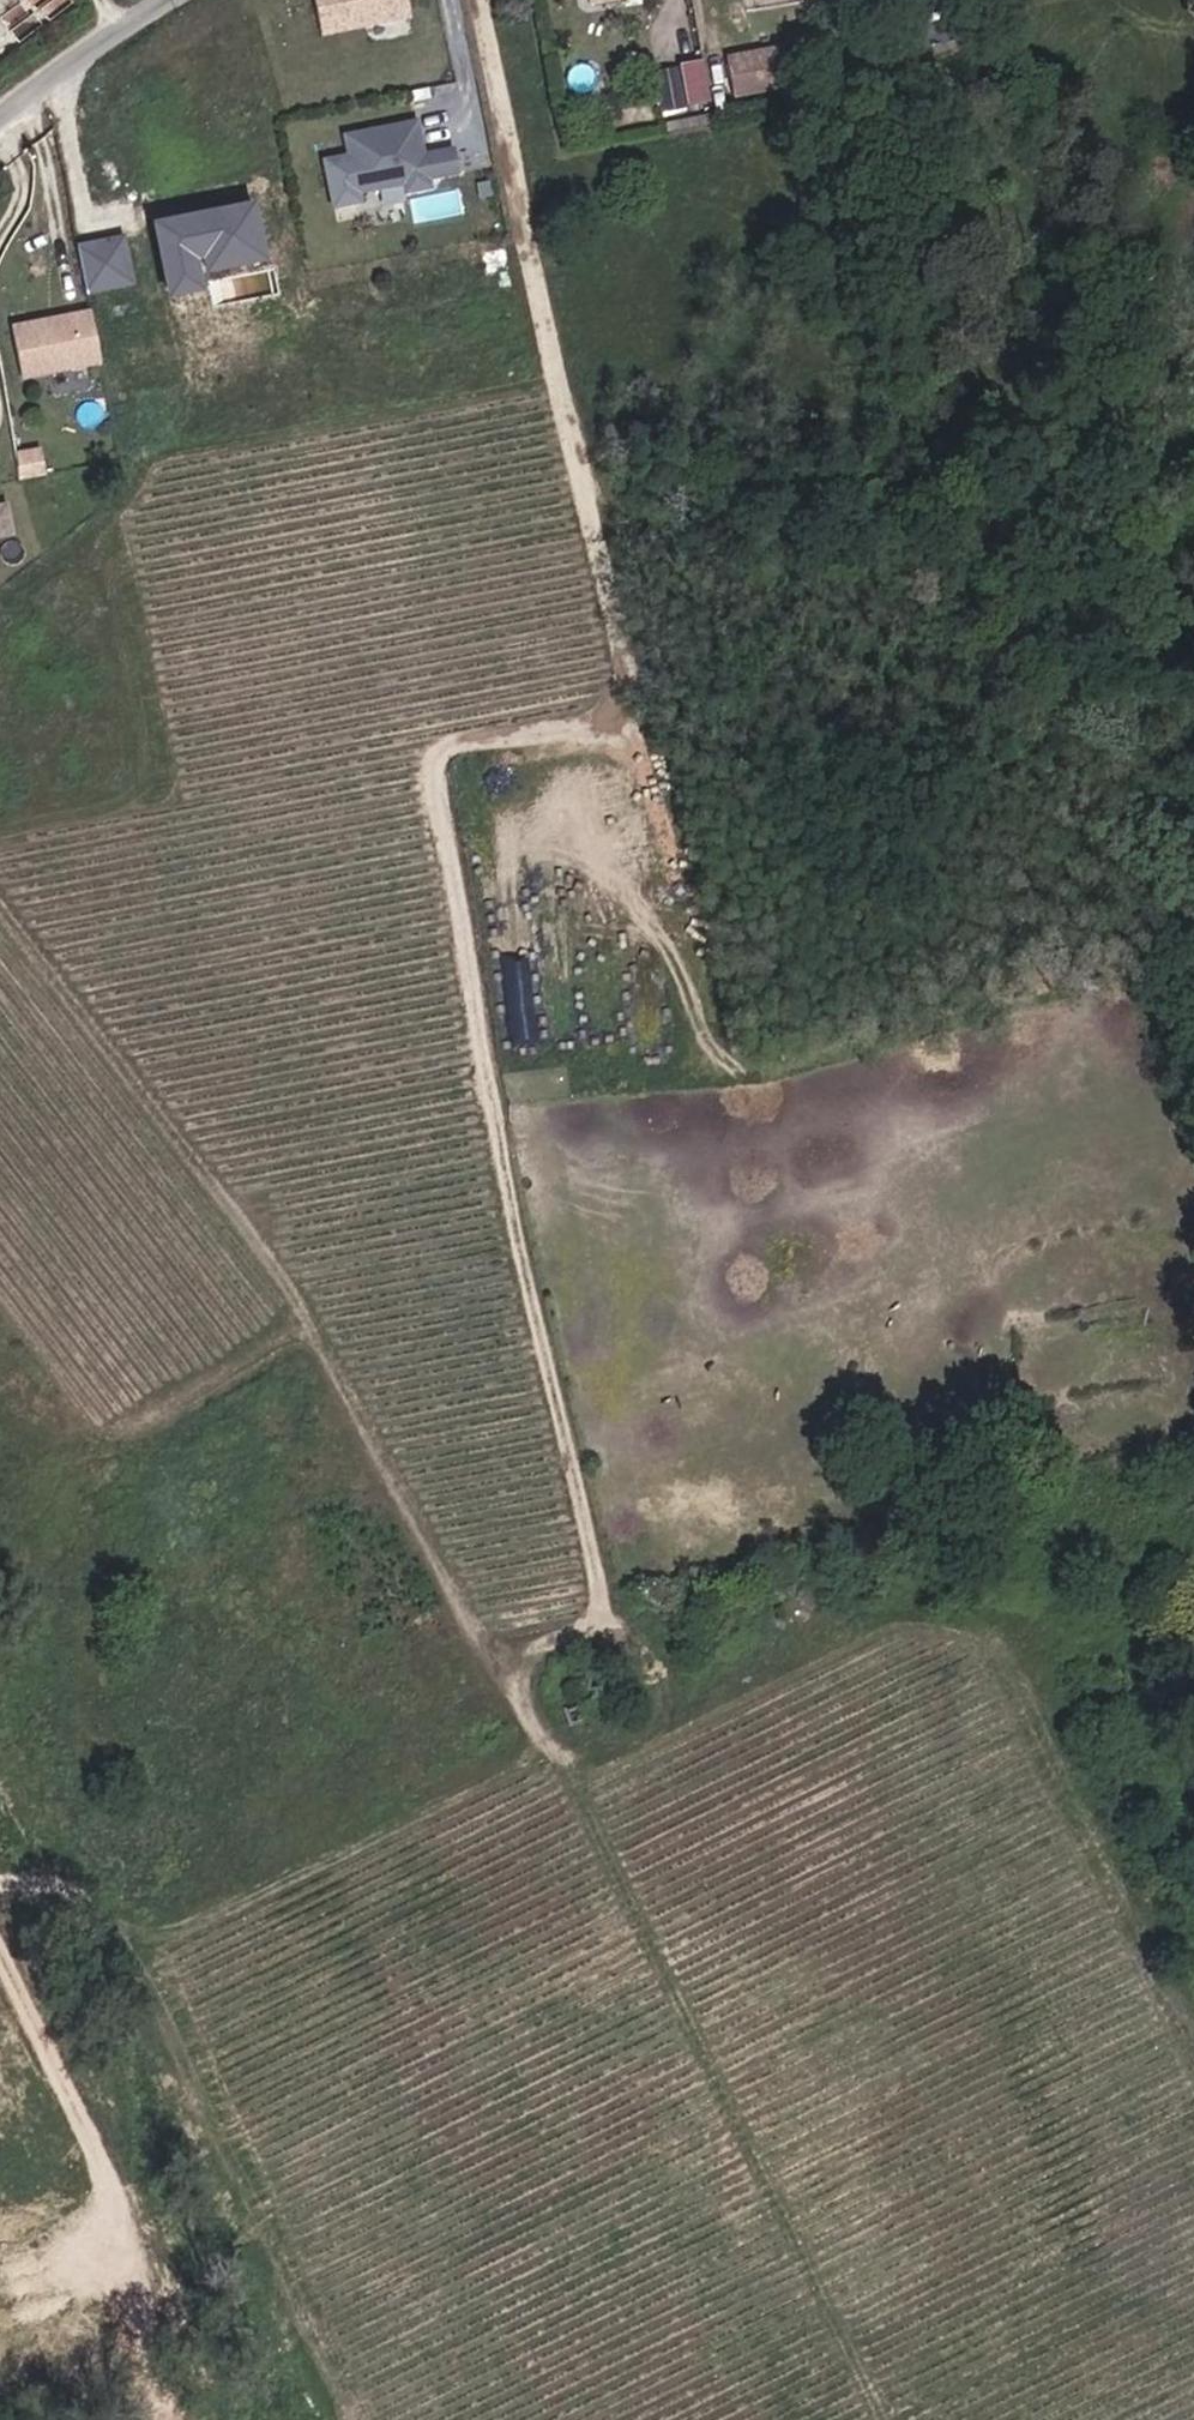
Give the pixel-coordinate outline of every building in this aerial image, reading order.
[(419,18),(416,0),(316,0),(321,33),(419,18)] [(588,0),(577,0),(578,9),(589,7),(588,0)] [(733,53),(742,96),(793,84),(783,42),(733,53)] [(658,111),(681,107),(675,75),(652,80),(658,111)] [(426,117),(347,129),(351,150),(329,154),(337,207),(372,201),(370,190),(412,183),(413,187),(469,178),(463,145),(431,150),(426,117)] [(98,306),(18,321),(30,379),(110,363),(98,306)]
